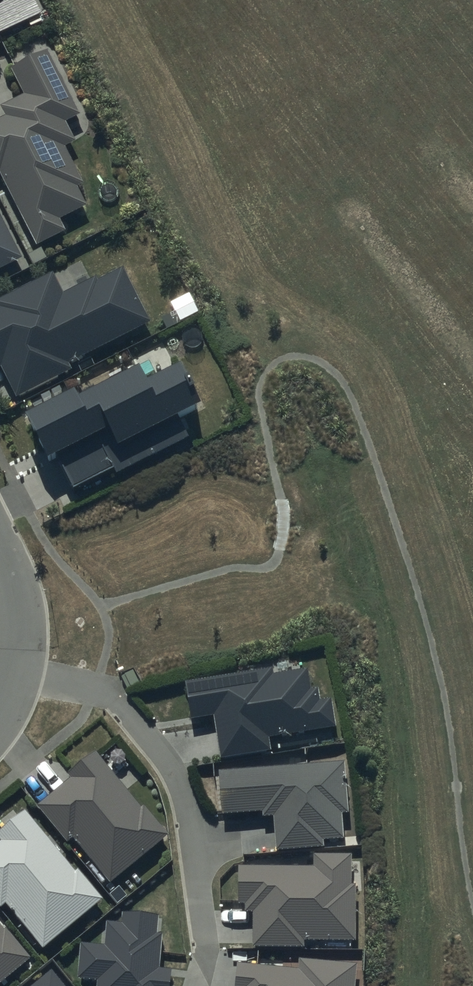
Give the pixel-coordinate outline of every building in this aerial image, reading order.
[(43,11),(37,0),(0,0),(0,33),(43,11)] [(11,68),(24,93),(0,105),(0,106),(5,116),(0,118),(0,175),(36,245),(66,230),(60,218),(87,204),(77,184),(82,182),(63,146),(74,141),(64,121),(79,113),(47,50),(11,68)] [(22,256),(0,213),(0,268),(22,256)] [(0,298),(0,367),(16,398),(70,370),(67,363),(150,320),(123,266),(97,279),(95,277),(62,294),(52,272),(0,298)] [(74,386),(25,411),(49,459),(58,455),(74,486),(113,466),(117,474),(191,437),(179,413),(203,401),(181,359),(147,377),(140,363),(78,394),(74,386)] [(271,668),(186,682),(191,719),(213,716),(220,758),(270,750),(270,747),(331,737),(329,728),(334,727),(329,699),(319,700),(317,687),(308,689),(305,669),(272,675),(271,668)] [(141,805),(96,751),(69,773),(72,777),(37,805),(66,841),(72,836),(110,881),(168,832),(144,803),(141,805)] [(344,761),(220,770),(223,815),(264,812),(264,817),(275,817),(277,849),(324,846),(323,840),(344,839),(342,812),(347,812),(344,761)] [(25,812),(0,832),(0,841),(1,842),(0,843),(0,906),(1,907),(6,903),(42,947),(101,899),(77,869),(74,872),(25,812)] [(351,854),(313,854),(312,866),(239,865),(238,904),(245,904),(245,912),(253,912),(252,946),(304,947),(304,939),(355,939),(355,882),(350,882),(351,854)] [(123,912),(122,922),(106,921),(105,946),(80,944),(78,979),(97,980),(97,985),(169,985),(170,969),(159,968),(161,933),(156,933),(157,914),(123,912)] [(0,925),(0,981),(30,957),(7,928),(4,930),(0,925)] [(237,962),(235,985),(354,985),(356,964),(299,959),(298,968),(237,962)] [(52,969),(31,985),(65,985),(52,969)]
